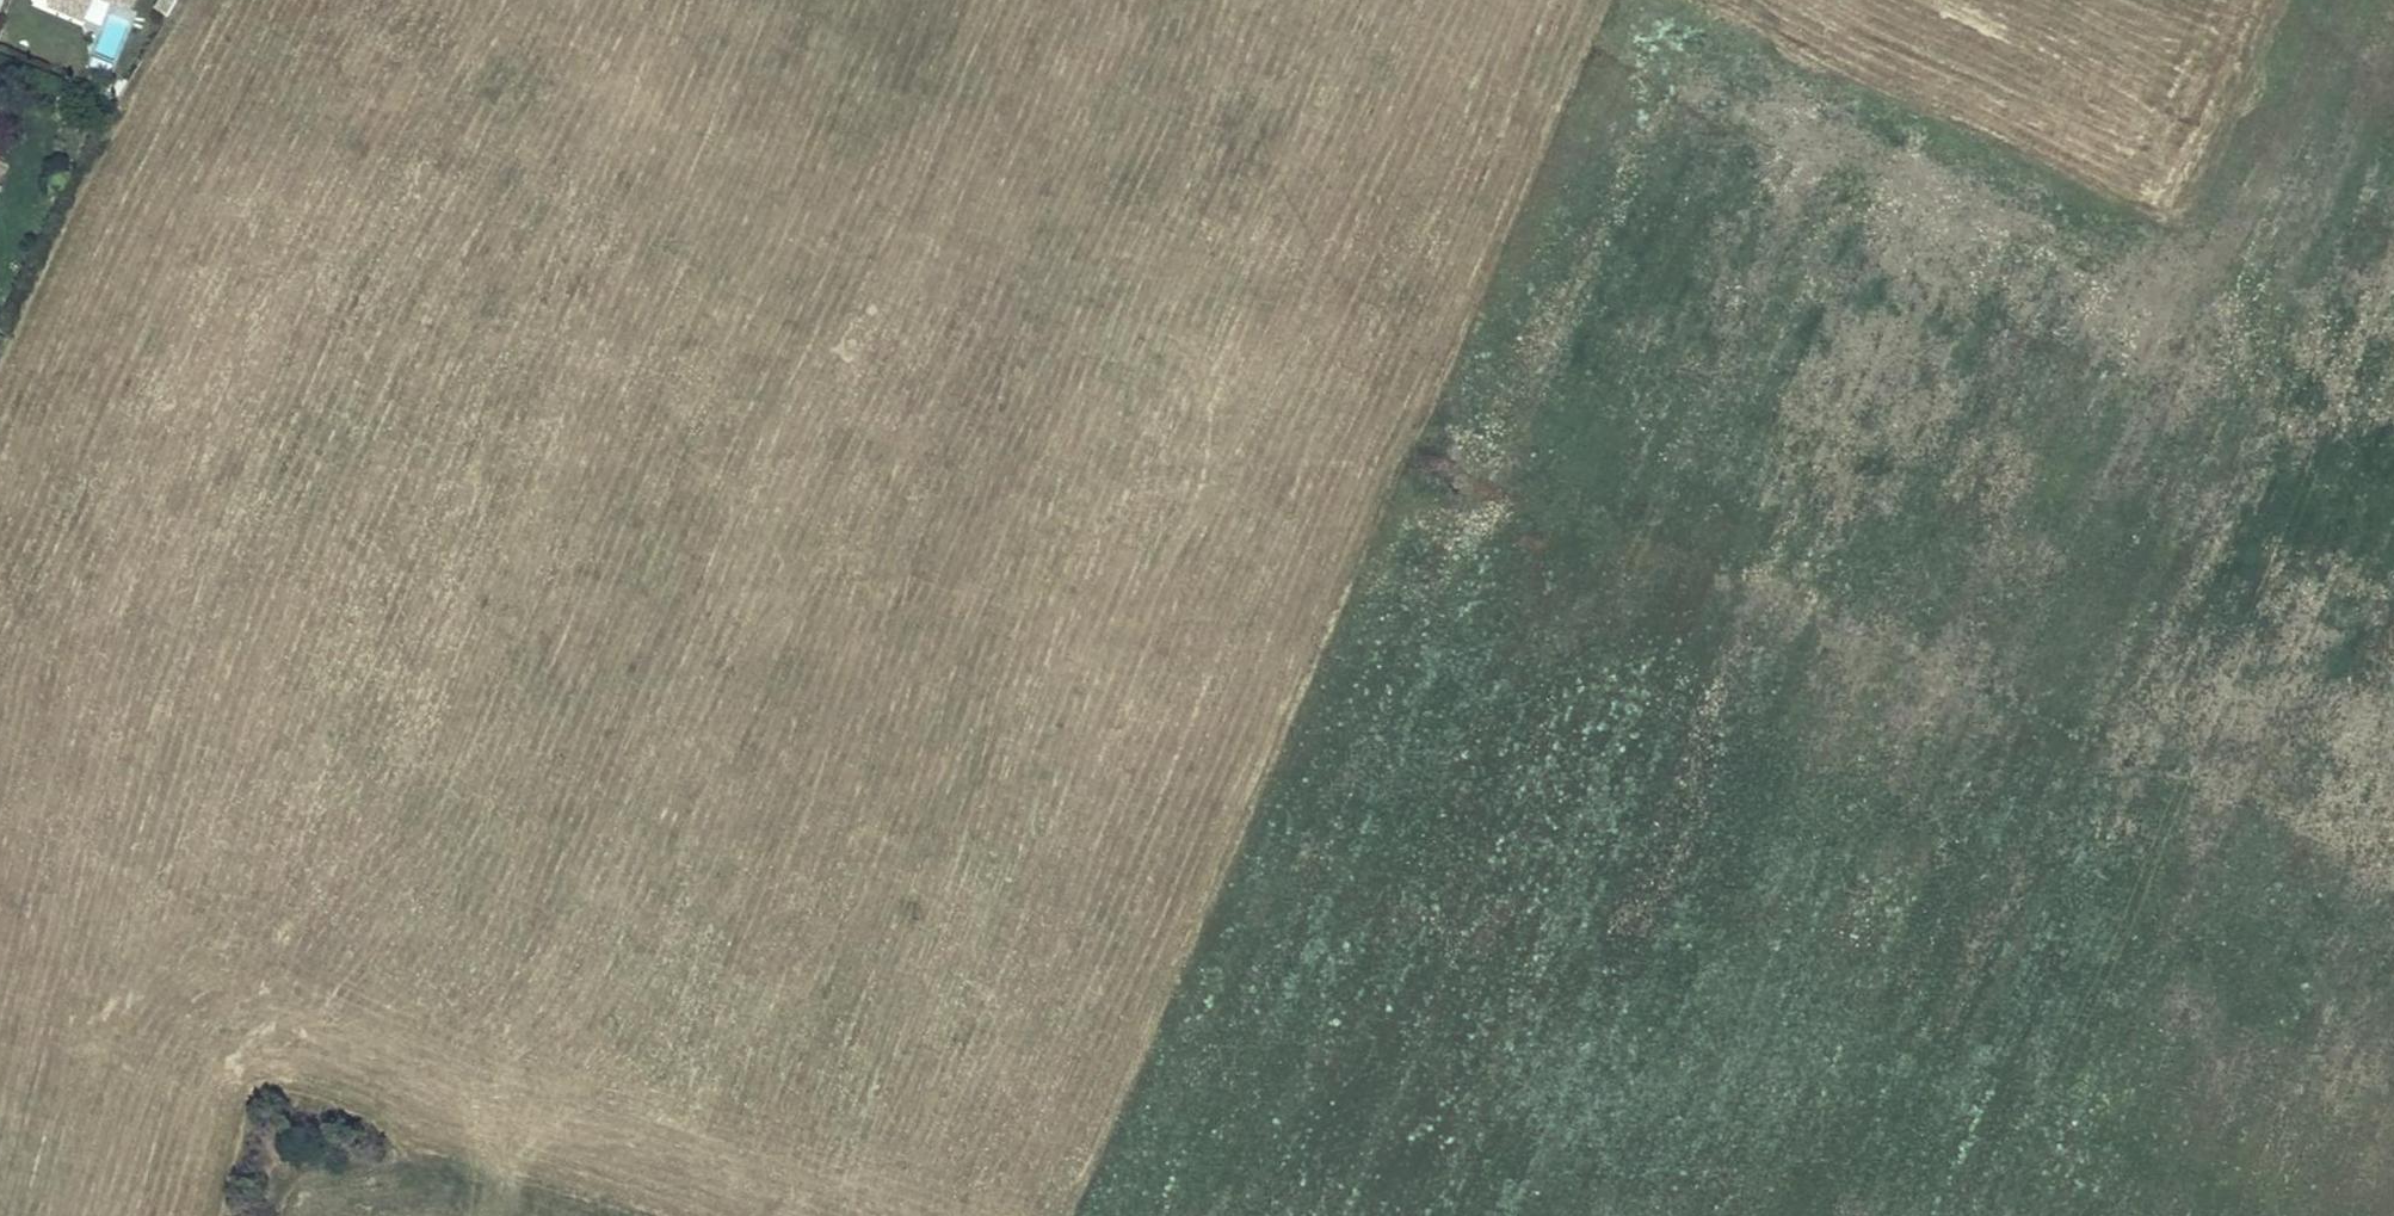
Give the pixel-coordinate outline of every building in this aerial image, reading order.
[(92,0),(44,0),(46,1),(44,6),(83,22),(92,0)] [(126,10),(130,0),(101,0),(126,10)] [(154,11),(166,18),(176,0),(161,0),(154,11)]
